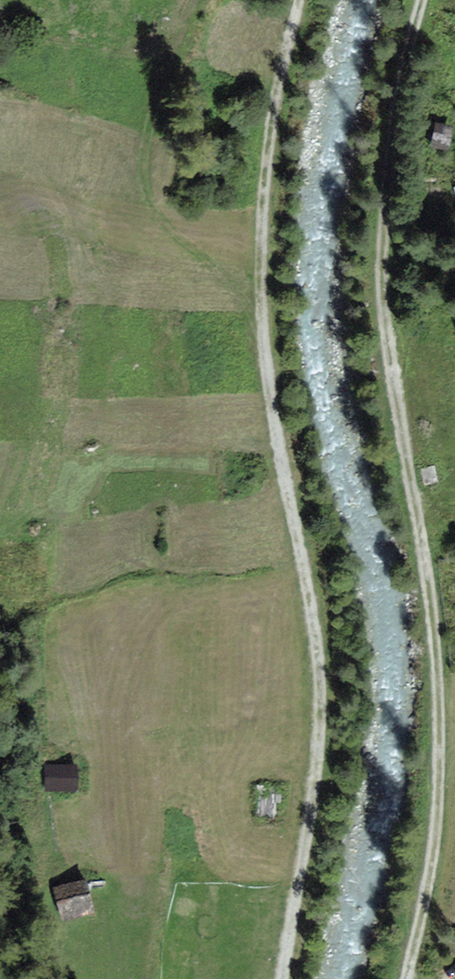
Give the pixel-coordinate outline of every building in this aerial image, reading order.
[(77,764),(45,763),(44,788),(76,789),(77,764)] [(83,878),(54,884),(61,915),(90,909),(83,878)]
